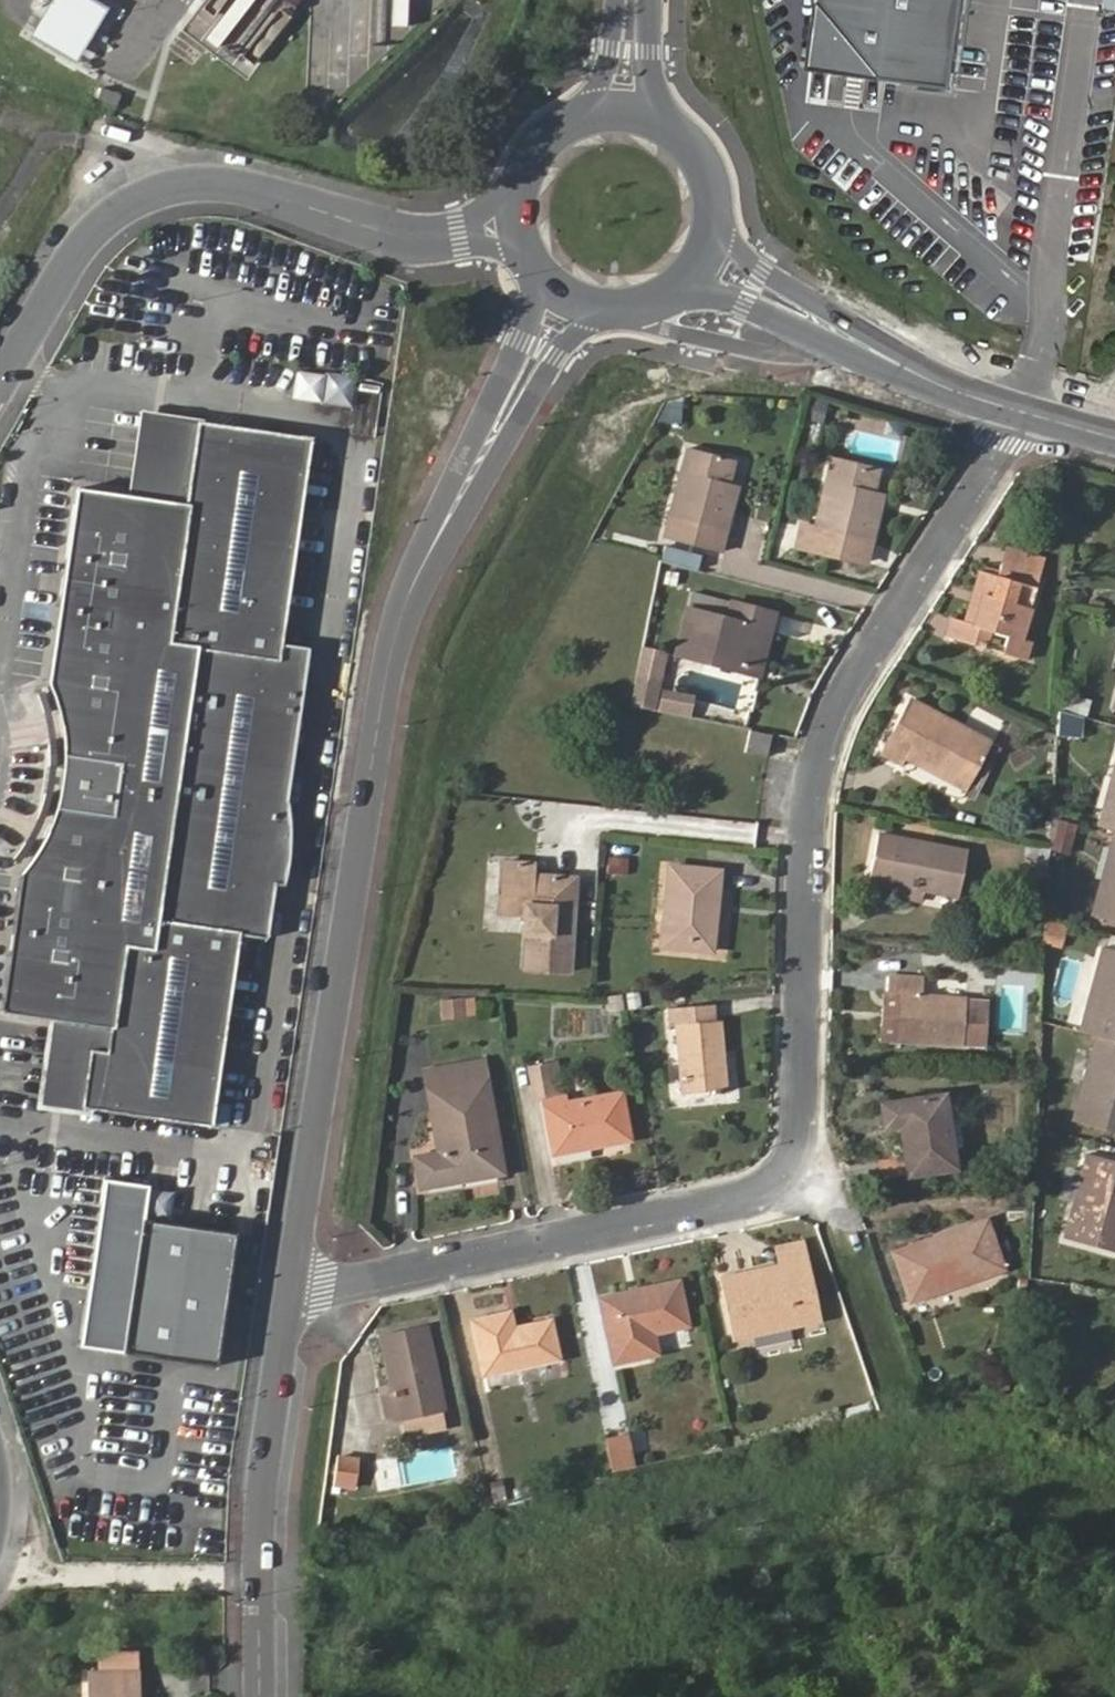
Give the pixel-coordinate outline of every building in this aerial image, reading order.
[(94,0),(54,0),(32,38),(77,65),(111,10),(94,0)] [(962,89),(972,0),(824,0),(824,3),(890,77),(962,89)] [(295,400),(354,404),(356,375),(297,371),(295,400)] [(796,384),(798,377),(776,371),(774,379),(796,384)] [(136,407),(124,496),(185,506),(198,423),(207,424),(204,417),(136,407)] [(55,809),(47,832),(34,856),(20,874),(0,1009),(0,1012),(48,1018),(108,1027),(104,1051),(88,1049),(80,1107),(93,1109),(210,1125),(239,935),(265,939),(273,884),(279,878),(286,861),(285,801),(308,649),(280,644),(309,438),(207,424),(198,423),(185,506),(124,496),(76,489),(47,682),(55,700),(61,727),(64,755),(63,773),(60,791),(55,809)] [(726,500),(728,490),(734,466),(689,455),(672,524),(668,545),(721,557),(735,501),(726,500)] [(871,508),(873,498),(879,476),(833,463),(816,532),(801,528),(796,547),(867,566),(882,510),(871,508)] [(737,492),(728,490),(726,500),(735,501),(737,492)] [(884,500),(873,498),(871,508),(882,510),(884,500)] [(977,576),(970,599),(979,601),(971,631),(962,629),(949,626),(945,643),(977,652),(982,634),(987,635),(1004,640),(999,658),(1022,664),(1026,646),(1017,643),(1033,579),(996,569),(993,580),(977,576)] [(979,601),(970,599),(962,629),(971,631),(979,601)] [(675,660),(708,669),(710,663),(749,673),(759,633),(771,636),(776,619),(732,608),(728,624),(688,613),(675,660)] [(710,663),(708,669),(759,682),(771,636),(759,633),(749,673),(710,663)] [(983,654),(987,635),(982,634),(977,652),(983,654)] [(947,773),(973,786),(992,749),(911,706),(884,757),(906,770),(910,762),(943,779),(947,773)] [(750,738),(746,759),(767,764),(772,742),(750,738)] [(970,793),(973,786),(947,773),(943,779),(970,793)] [(1072,853),(1077,822),(1058,819),(1053,850),(1072,853)] [(897,893),(921,897),(954,903),(963,860),(874,844),(867,887),(897,893)] [(627,875),(630,858),(609,855),(606,872),(627,875)] [(497,918),(522,920),(521,939),(524,940),(522,973),(568,976),(576,883),(536,879),(536,869),(501,866),(497,918)] [(666,869),(659,949),(709,954),(716,874),(666,869)] [(1110,876),(1101,911),(1114,915),(1114,878),(1110,876)] [(918,909),(921,897),(897,893),(895,904),(918,909)] [(1071,918),(1049,912),(1048,937),(1064,941),(1071,918)] [(1112,944),(1102,977),(1114,981),(1114,945),(1112,944)] [(1102,977),(1094,1008),(1114,1014),(1114,1011),(1114,981),(1102,977)] [(892,1009),(890,1052),(959,1055),(961,1010),(917,1007),(918,990),(881,989),(880,1007),(892,1009)] [(441,1000),(445,1020),(480,1014),(476,994),(441,1000)] [(672,1029),(679,1096),(724,1093),(718,1025),(712,1026),(711,1007),(665,1012),(666,1030),(672,1029)] [(1114,1035),(1114,1011),(1114,1014),(1094,1008),(1089,1027),(1103,1032),(1114,1035)] [(108,1027),(48,1018),(35,1109),(91,1118),(93,1109),(80,1107),(88,1049),(104,1051),(108,1027)] [(1103,1032),(1098,1048),(1114,1053),(1114,1035),(1103,1032)] [(1089,1079),(1107,1084),(1114,1058),(1114,1053),(1098,1048),(1089,1079)] [(1114,1123),(1114,1058),(1107,1084),(1089,1079),(1080,1113),(1114,1123)] [(423,1071),(426,1089),(484,1081),(481,1062),(423,1071)] [(426,1089),(429,1111),(440,1110),(445,1151),(435,1153),(413,1156),(417,1186),(497,1173),(484,1081),(426,1089)] [(539,1107),(548,1158),(625,1143),(616,1099),(560,1109),(559,1103),(539,1107)] [(897,1137),(907,1186),(953,1177),(939,1104),(876,1117),(881,1139),(897,1137)] [(440,1110),(429,1111),(435,1153),(445,1151),(440,1110)] [(1114,1244),(1114,1153),(1093,1147),(1088,1162),(1107,1168),(1097,1200),(1079,1194),(1069,1230),(1114,1244)] [(1088,1162),(1079,1194),(1097,1200),(1107,1168),(1088,1162)] [(240,1234),(143,1221),(148,1185),(103,1179),(81,1341),(222,1361),(240,1234)] [(901,1281),(924,1320),(1007,1273),(983,1229),(921,1263),(925,1269),(901,1281)] [(781,1276),(806,1271),(803,1255),(778,1260),(781,1276)] [(899,1276),(901,1281),(925,1269),(921,1263),(899,1276)] [(745,1293),(743,1283),(723,1287),(733,1342),(817,1328),(806,1271),(781,1276),(754,1281),(755,1291),(745,1293)] [(754,1281),(743,1283),(745,1293),(755,1291),(754,1281)] [(680,1285),(603,1301),(614,1364),(641,1358),(636,1340),(655,1336),(689,1329),(680,1285)] [(485,1375),(559,1360),(552,1324),(522,1329),(522,1334),(514,1335),(514,1330),(510,1315),(473,1322),(485,1375)] [(403,1420),(446,1411),(427,1326),(383,1334),(393,1386),(401,1421),(403,1420)] [(636,1340),(641,1358),(659,1355),(655,1336),(636,1340)] [(383,1388),(391,1423),(401,1421),(393,1386),(383,1388)] [(450,1428),(446,1411),(403,1420),(406,1436),(450,1428)] [(615,1472),(640,1466),(631,1431),(607,1437),(615,1472)] [(333,1484),(357,1489),(364,1457),(340,1452),(333,1484)] [(93,1696),(140,1696),(140,1671),(141,1660),(140,1650),(104,1649),(104,1660),(104,1670),(93,1670),(93,1696)]
